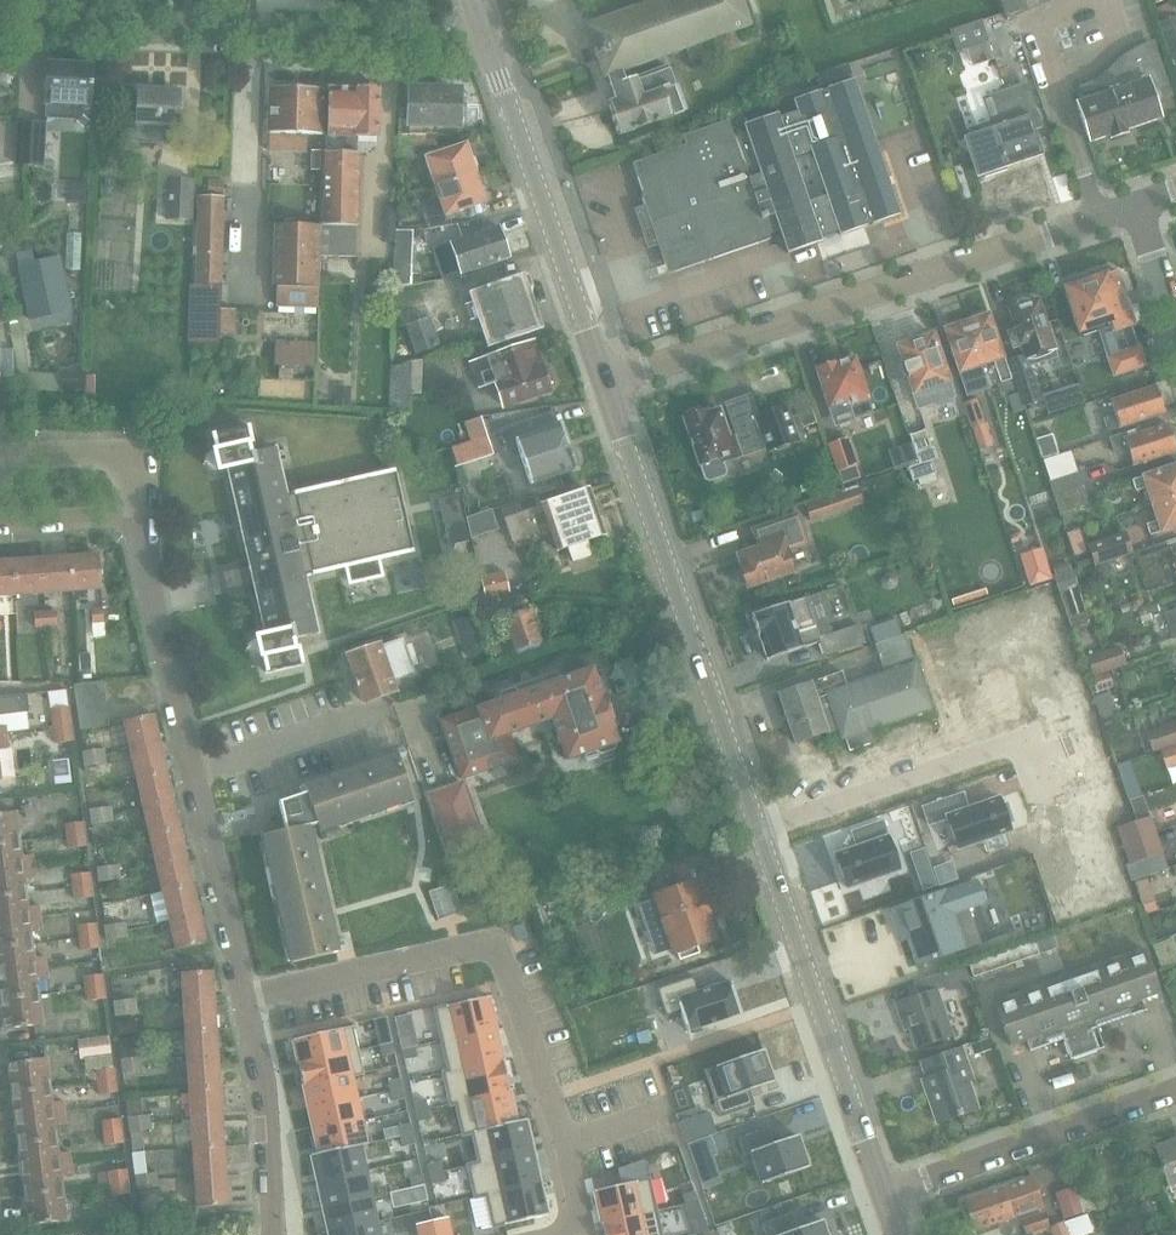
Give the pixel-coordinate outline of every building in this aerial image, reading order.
[(749,26),(740,0),(655,0),(584,25),(591,45),(588,46),(593,60),(595,59),(602,79),(607,77),(610,86),(637,77),(633,67),(685,49),(689,61),(710,54),(705,42),(749,26)] [(1004,12),(1007,20),(1009,19),(1008,17),(1017,14),(1017,13),(1046,1),(1045,0),(1000,0),(1004,12)] [(1175,52),(1175,15),(1157,22),(1169,55),(1175,52)] [(981,20),(949,30),(956,51),(988,40),(981,20)] [(1089,85),(1083,87),(1086,96),(1076,99),(1090,141),(1110,135),(1111,138),(1113,137),(1114,140),(1126,136),(1125,133),(1127,132),(1126,129),(1161,118),(1155,98),(1169,93),(1152,44),(1143,47),(1136,51),(1129,55),(1122,60),(1107,75),(1105,73),(1104,73),(1105,75),(1100,79),(1095,82),(1089,85)] [(848,62),(815,74),(771,88),(775,99),(819,85),(852,74),(848,62)] [(90,104),(92,66),(50,64),(47,118),(74,119),(75,104),(90,104)] [(667,66),(637,77),(610,86),(615,100),(607,102),(618,135),(683,112),(682,110),(685,105),(679,88),(674,85),(672,79),(667,66)] [(744,132),(733,136),(728,121),(682,136),(685,145),(632,163),(643,195),(641,196),(650,224),(659,221),(676,270),(770,238),(768,234),(779,231),(786,253),(821,241),(820,237),(837,231),(839,235),(900,214),(853,79),(792,100),(796,111),(779,118),(777,113),(742,125),(744,132)] [(1039,155),(1030,129),(1041,125),(1032,99),(1026,101),(1019,82),(990,92),(999,117),(990,120),(967,127),(984,176),(1007,169),(1006,166),(1039,155)] [(185,141),(186,124),(180,124),(181,91),(139,88),(138,124),(170,125),(169,141),(185,141)] [(325,89),(271,88),(269,134),(323,136),(325,89)] [(328,137),(345,137),(345,150),(325,150),(321,255),(355,256),(356,226),(357,227),(360,152),(357,152),(357,138),(380,138),(381,89),(358,89),(358,90),(330,89),(328,137)] [(411,119),(402,119),(398,119),(398,145),(432,146),(432,142),(438,142),(438,126),(461,127),(461,124),(459,124),(459,107),(452,107),(453,93),(412,91),(411,119)] [(20,122),(17,164),(44,165),(47,123),(20,122)] [(427,156),(438,189),(477,176),(467,147),(447,154),(446,150),(427,156)] [(313,151),(312,171),(322,172),(323,152),(313,151)] [(486,203),(477,176),(438,189),(444,206),(425,213),(431,231),(454,227),(452,220),(467,214),(466,210),(486,203)] [(195,179),(169,178),(167,218),(193,219),(195,179)] [(206,179),(205,196),(223,197),(223,179),(206,179)] [(85,203),(86,183),(66,182),(65,202),(85,203)] [(200,196),(198,284),(188,283),(186,342),(218,343),(218,334),(234,334),(235,310),(221,310),(225,197),(223,197),(205,196),(200,196)] [(384,206),(383,224),(396,224),(397,206),(384,206)] [(318,225),(275,223),(273,286),(276,286),(276,306),(317,308),(318,225)] [(500,226),(463,239),(449,243),(458,273),(472,268),(510,256),(500,226)] [(396,229),(394,287),(411,284),(412,252),(412,249),(426,246),(423,228),(412,229),(397,229),(396,229)] [(57,256),(17,265),(29,318),(58,312),(53,293),(65,290),(57,256)] [(1116,270),(1065,286),(1080,335),(1097,330),(1113,376),(1145,365),(1139,346),(1137,347),(1129,324),(1133,323),(1116,270)] [(494,337),(533,325),(519,279),(489,289),(486,278),(460,286),(474,330),(490,325),(494,337)] [(9,322),(0,282),(0,324),(9,322)] [(1015,327),(1012,328),(1005,330),(1012,349),(1021,346),(1024,353),(1007,359),(1018,393),(1009,396),(1014,412),(1024,409),(1023,406),(1042,401),(1031,366),(1043,362),(1038,350),(1053,345),(1037,299),(1009,309),(1015,327)] [(415,354),(440,346),(425,302),(400,310),(415,354)] [(966,320),(980,364),(993,359),(1001,382),(1000,382),(1004,393),(1013,389),(987,313),(966,320)] [(948,326),(945,327),(967,393),(988,386),(980,364),(966,320),(962,321),(959,320),(950,323),(948,326)] [(85,390),(86,372),(64,372),(64,375),(28,372),(21,327),(10,328),(21,388),(62,391),(62,389),(85,390)] [(916,339),(896,345),(917,406),(933,401),(934,400),(936,404),(953,399),(951,395),(953,394),(948,379),(932,333),(929,334),(926,330),(916,334),(916,339)] [(275,341),(274,365),(278,366),(293,366),(312,367),(313,344),(305,344),(305,343),(275,341)] [(506,403),(550,388),(534,341),(474,361),(481,382),(497,377),(506,403)] [(853,418),(871,412),(866,397),(868,397),(854,356),(837,362),(837,360),(815,367),(828,406),(847,400),(853,418)] [(421,394),(422,359),(411,363),(411,361),(390,366),(387,411),(409,411),(410,394),(421,394)] [(278,366),(278,378),(293,379),(293,366),(278,366)] [(1077,384),(1060,390),(1066,408),(1083,403),(1077,384)] [(1164,411),(1155,385),(1110,399),(1115,414),(1103,418),(1106,430),(1164,411)] [(348,387),(332,387),(332,406),(348,406),(348,387)] [(736,432),(728,435),(718,407),(707,411),(706,408),(704,409),(699,405),(688,409),(686,415),(682,417),(698,463),(700,463),(704,474),(709,478),(724,473),(725,469),(722,460),(765,444),(766,447),(773,445),(777,447),(789,442),(791,439),(791,438),(798,436),(785,402),(755,413),(748,393),(725,401),(736,432)] [(986,422),(978,398),(962,403),(970,427),(974,426),(975,430),(985,427),(983,423),(986,422)] [(531,418),(501,429),(507,448),(519,444),(531,483),(577,468),(576,465),(579,458),(577,451),(570,448),(562,423),(557,410),(531,418)] [(1114,451),(1115,456),(1129,452),(1132,464),(1175,450),(1175,446),(1168,422),(1140,431),(1138,426),(1109,436),(1114,451)] [(257,588),(268,635),(257,638),(262,658),(265,658),(268,673),(304,665),(300,648),(297,649),(295,638),(318,633),(305,574),(347,565),(351,582),(388,574),(384,556),(417,549),(399,470),(288,498),(277,448),(254,453),(251,443),(255,442),(251,425),(215,434),(218,449),(216,450),(220,471),(230,469),(251,563),(232,568),(237,592),(257,588)] [(911,433),(908,434),(918,464),(905,468),(906,470),(909,470),(912,480),(936,472),(932,460),(938,458),(934,446),(931,447),(925,428),(922,429),(922,430),(912,434),(911,433)] [(1041,459),(1058,454),(1052,433),(1035,439),(1041,459)] [(848,436),(829,443),(838,470),(857,464),(848,436)] [(1175,495),(1175,465),(1132,479),(1135,491),(1146,487),(1152,503),(1175,495)] [(1077,471),(1049,481),(1059,514),(1088,504),(1077,471)] [(858,484),(804,503),(810,522),(864,503),(858,484)] [(587,540),(604,534),(589,489),(505,518),(513,542),(515,541),(517,547),(532,542),(530,536),(550,529),(558,550),(569,546),(574,560),(591,554),(587,540)] [(458,495),(439,500),(449,546),(469,541),(458,495)] [(1152,503),(1157,519),(1146,523),(1150,534),(1175,525),(1175,495),(1152,503)] [(702,507),(690,511),(694,522),(705,518),(702,507)] [(492,510),(468,518),(472,536),(498,527),(493,511),(492,510)] [(757,546),(736,553),(740,563),(738,563),(739,566),(736,571),(740,582),(745,583),(746,587),(793,571),(787,552),(808,545),(801,525),(797,513),(752,528),(755,539),(757,546)] [(1126,531),(1087,543),(1094,565),(1133,553),(1126,531)] [(1174,561),(1170,548),(1137,559),(1147,591),(1175,582),(1175,561),(1174,561)] [(1041,549),(1019,556),(1028,585),(1051,578),(1041,549)] [(99,554),(70,557),(72,590),(101,588),(99,554)] [(44,592),(72,590),(70,557),(41,559),(44,592)] [(16,594),(44,592),(41,559),(13,561),(16,594)] [(16,594),(13,561),(0,562),(0,595),(16,594)] [(1068,562),(1052,567),(1055,576),(1071,571),(1068,562)] [(1071,571),(1055,576),(1061,593),(1079,587),(1073,570),(1071,571)] [(504,572),(480,578),(485,600),(509,594),(504,572)] [(885,575),(880,580),(881,587),(885,592),(892,592),(897,587),(897,580),(892,575),(885,575)] [(824,656),(864,642),(858,624),(819,637),(804,596),(787,602),(787,601),(750,614),(757,633),(758,632),(767,658),(818,641),(824,656)] [(516,649),(540,641),(530,610),(528,610),(525,600),(506,607),(509,617),(506,618),(516,649)] [(1156,601),(1140,607),(1142,615),(1159,609),(1156,601)] [(103,607),(91,607),(92,623),(103,623),(103,607)] [(1163,613),(1171,638),(1158,643),(1160,652),(1175,648),(1175,608),(1163,613)] [(45,611),(46,627),(57,626),(56,610),(45,611)] [(46,627),(45,611),(34,611),(35,627),(46,627)] [(870,728),(930,706),(905,633),(875,644),(885,672),(846,686),(841,671),(812,681),(812,680),(777,693),(795,741),(838,726),(842,737),(845,736),(849,750),(875,741),(870,728)] [(477,635),(461,641),(468,659),(483,654),(477,635)] [(348,654),(364,700),(365,703),(397,691),(394,682),(416,674),(403,637),(381,645),(380,643),(348,654)] [(1126,665),(1120,646),(1085,657),(1092,677),(1091,677),(1096,693),(1113,687),(1108,671),(1126,665)] [(89,654),(77,654),(78,670),(90,669),(89,654)] [(593,667),(479,706),(439,720),(460,780),(518,760),(507,728),(539,717),(541,723),(553,719),(568,760),(595,750),(603,755),(615,751),(619,742),(615,730),(616,729),(604,697),(603,697),(593,667)] [(103,680),(73,684),(75,699),(105,695),(103,680)] [(31,711),(28,693),(0,696),(0,715),(31,711)] [(105,695),(75,699),(77,714),(107,711),(105,695)] [(49,709),(52,731),(73,728),(70,706),(49,709)] [(109,726),(107,711),(77,714),(79,730),(109,726)] [(124,721),(131,751),(161,744),(154,714),(124,721)] [(1175,741),(1175,720),(1146,730),(1152,749),(1175,741)] [(52,731),(54,744),(75,741),(73,728),(52,731)] [(0,737),(0,779),(1,779),(16,777),(12,747),(8,748),(7,736),(0,737)] [(1159,749),(1165,766),(1175,762),(1175,743),(1159,749)] [(167,772),(161,744),(131,751),(137,779),(167,772)] [(105,747),(93,749),(95,764),(107,763),(105,747)] [(82,750),(84,766),(95,764),(93,749),(82,750)] [(338,948),(310,822),(318,821),(321,828),(415,800),(399,754),(305,782),(307,788),(278,797),(285,826),(262,830),(291,958),(338,948)] [(174,800),(167,772),(137,779),(143,807),(174,800)] [(1136,775),(1122,780),(1129,799),(1142,795),(1136,775)] [(464,782),(429,794),(449,854),(485,842),(464,782)] [(961,791),(930,802),(947,849),(1005,829),(994,799),(966,808),(961,791)] [(180,829),(174,800),(143,807),(150,836),(180,829)] [(112,806),(100,808),(102,822),(114,820),(112,806)] [(90,823),(102,822),(100,808),(88,809),(90,823)] [(19,840),(16,813),(0,815),(0,842),(19,840)] [(1116,828),(1121,843),(1156,832),(1151,816),(1116,828)] [(64,823),(65,835),(86,833),(84,821),(64,823)] [(855,849),(831,857),(842,887),(895,869),(880,821),(849,830),(855,849)] [(186,857),(180,829),(150,836),(156,864),(186,857)] [(1156,832),(1121,843),(1128,864),(1163,853),(1156,832)] [(86,833),(65,835),(67,848),(87,845),(86,833)] [(33,864),(32,855),(21,856),(19,840),(0,842),(0,869),(33,864)] [(193,886),(186,857),(156,864),(163,892),(193,886)] [(514,863),(498,869),(503,885),(520,880),(514,863)] [(1129,870),(1133,880),(1152,873),(1148,863),(1129,870)] [(25,892),(24,878),(34,876),(33,864),(0,869),(0,895),(25,892)] [(119,864),(108,865),(109,881),(121,880),(119,864)] [(96,867),(98,883),(109,881),(108,865),(96,867)] [(655,898),(636,905),(653,955),(673,948),(675,953),(676,953),(679,960),(701,953),(698,945),(716,939),(707,913),(710,912),(705,897),(702,898),(696,881),(692,883),(686,867),(674,871),(679,887),(668,891),(662,874),(655,876),(657,881),(650,884),(655,898)] [(70,874),(71,886),(92,884),(91,872),(70,874)] [(931,872),(917,877),(922,890),(936,885),(931,872)] [(1147,878),(1134,882),(1141,905),(1154,901),(1147,878)] [(943,889),(888,909),(895,926),(902,924),(916,963),(963,947),(977,942),(974,934),(964,907),(983,901),(976,881),(944,892),(943,889)] [(428,891),(438,920),(462,912),(452,883),(428,891)] [(71,886),(72,898),(93,896),(92,884),(71,886)] [(199,913),(193,886),(163,892),(169,920),(199,913)] [(39,917),(38,906),(27,907),(25,892),(0,895),(0,922),(39,917)] [(559,894),(546,898),(549,908),(562,904),(559,894)] [(205,942),(199,913),(169,920),(175,949),(205,942)] [(32,945),(30,928),(40,927),(39,917),(0,922),(0,949),(32,945)] [(76,924),(78,939),(98,937),(97,922),(76,924)] [(126,922),(114,923),(116,938),(127,937),(126,922)] [(114,923),(103,925),(105,940),(116,938),(114,923)] [(78,939),(79,950),(100,947),(98,937),(78,939)] [(974,977),(1039,954),(1033,939),(968,962),(974,977)] [(46,970),(44,956),(34,957),(32,945),(0,949),(0,975),(46,970)] [(1143,950),(992,1001),(1007,1044),(1024,1038),(1028,1050),(1046,1044),(1042,1032),(1057,1027),(1067,1057),(1070,1058),(1101,1047),(1102,1045),(1091,1015),(1123,1004),(1127,1016),(1144,1010),(1140,998),(1158,992),(1143,950)] [(962,967),(949,971),(954,985),(967,980),(962,967)] [(46,970),(0,975),(0,992),(1,1002),(38,997),(36,979),(47,978),(46,970)] [(936,988),(946,984),(942,970),(913,980),(918,995),(895,1003),(903,1027),(908,1026),(915,1046),(952,1034),(936,988)] [(212,972),(182,974),(184,1004),(214,1002),(212,972)] [(83,976),(84,988),(104,985),(103,973),(83,976)] [(703,976),(662,991),(671,1017),(683,1013),(690,1034),(741,1016),(730,984),(708,991),(703,976)] [(104,985),(84,988),(86,1000),(106,997),(104,985)] [(488,996),(434,1008),(441,1041),(496,1029),(488,996)] [(42,1025),(38,997),(1,1002),(5,1029),(42,1025)] [(124,999),(126,1015),(138,1014),(136,998),(124,999)] [(112,1000),(114,1016),(126,1015),(124,999),(112,1000)] [(216,1031),(214,1002),(184,1004),(186,1033),(216,1031)] [(409,1014),(395,1018),(402,1050),(416,1046),(409,1014)] [(386,1018),(375,1021),(381,1045),(392,1043),(386,1018)] [(133,1020),(116,1022),(118,1038),(135,1035),(133,1020)] [(353,1026),(292,1040),(298,1064),(358,1050),(353,1026)] [(496,1029),(441,1041),(448,1071),(448,1072),(503,1060),(496,1029)] [(218,1060),(216,1031),(186,1033),(188,1062),(218,1060)] [(77,1039),(79,1060),(83,1059),(111,1056),(109,1035),(77,1039)] [(986,1040),(969,1045),(972,1056),(990,1051),(986,1040)] [(392,1043),(381,1045),(386,1068),(397,1066),(392,1043)] [(416,1046),(402,1050),(406,1070),(420,1066),(416,1046)] [(935,1121),(976,1108),(967,1080),(972,1078),(961,1047),(926,1059),(931,1075),(920,1078),(935,1121)] [(358,1050),(298,1064),(303,1087),(352,1076),(352,1077),(363,1074),(358,1050)] [(762,1050),(704,1070),(720,1117),(753,1105),(748,1091),(773,1083),(762,1050)] [(111,1056),(83,1059),(85,1071),(95,1070),(112,1067),(111,1056)] [(143,1056),(131,1057),(133,1072),(144,1071),(143,1056)] [(9,1062),(12,1090),(50,1085),(46,1057),(9,1062)] [(131,1057),(120,1059),(121,1073),(133,1072),(131,1057)] [(220,1089),(218,1060),(188,1062),(190,1091),(220,1089)] [(448,1071),(442,1072),(450,1106),(455,1104),(455,1103),(510,1091),(503,1060),(448,1072),(448,1071)] [(95,1070),(96,1082),(117,1079),(115,1067),(112,1067),(95,1070)] [(352,1076),(303,1087),(308,1109),(357,1098),(352,1077),(352,1076)] [(400,1078),(387,1081),(389,1091),(402,1088),(400,1078)] [(117,1079),(96,1082),(97,1093),(118,1091),(117,1079)] [(52,1102),(50,1085),(12,1090),(15,1117),(64,1111),(63,1101),(52,1102)] [(402,1088),(389,1091),(392,1101),(404,1098),(402,1088)] [(222,1118),(220,1089),(190,1091),(192,1120),(222,1118)] [(510,1091),(455,1103),(455,1104),(462,1135),(472,1133),(471,1132),(517,1122),(516,1121),(510,1091)] [(141,1098),(125,1100),(127,1117),(138,1115),(143,1114),(141,1098)] [(357,1098),(308,1109),(313,1132),(362,1121),(357,1098)] [(425,1099),(413,1102),(415,1112),(428,1109),(425,1099)] [(428,1109),(415,1112),(417,1122),(430,1119),(428,1109)] [(66,1124),(64,1111),(15,1117),(19,1143),(57,1139),(55,1126),(66,1124)] [(708,1111),(678,1121),(685,1142),(715,1131),(708,1111)] [(138,1115),(140,1130),(142,1130),(152,1128),(150,1114),(143,1114),(138,1115)] [(129,1131),(140,1130),(138,1115),(127,1117),(129,1131)] [(101,1120),(102,1132),(123,1130),(121,1118),(101,1120)] [(224,1147),(222,1118),(192,1120),(193,1149),(224,1147)] [(517,1122),(471,1132),(472,1133),(478,1162),(478,1164),(533,1151),(526,1119),(516,1121),(517,1122)] [(362,1121),(313,1132),(318,1153),(318,1155),(360,1145),(360,1146),(367,1145),(362,1121)] [(410,1123),(397,1126),(400,1136),(412,1134),(410,1123)] [(123,1130),(102,1132),(103,1145),(124,1143),(123,1130)] [(144,1151),(142,1130),(140,1130),(129,1131),(132,1153),(144,1151)] [(767,1130),(739,1140),(744,1154),(749,1152),(761,1184),(808,1168),(797,1135),(772,1144),(767,1130)] [(412,1134),(400,1136),(402,1146),(414,1143),(412,1134)] [(709,1135),(686,1144),(686,1145),(692,1163),(711,1156),(716,1155),(709,1135)] [(59,1154),(57,1139),(19,1143),(22,1170),(71,1164),(69,1152),(59,1154)] [(1173,1142),(1172,1139),(1155,1145),(1161,1161),(1158,1162),(1160,1169),(1161,1168),(1167,1184),(1175,1181),(1175,1142),(1173,1142)] [(318,1153),(311,1155),(317,1182),(366,1171),(360,1146),(360,1145),(318,1155),(318,1153)] [(225,1175),(224,1147),(193,1149),(195,1177),(225,1175)] [(1142,1150),(1126,1156),(1131,1173),(1148,1168),(1142,1150)] [(478,1162),(467,1165),(474,1198),(486,1196),(485,1195),(540,1183),(533,1151),(478,1164),(478,1162)] [(439,1162),(426,1165),(429,1175),(441,1172),(439,1162)] [(61,1175),(72,1174),(71,1164),(22,1170),(25,1196),(63,1192),(61,1175)] [(108,1170),(95,1172),(97,1184),(109,1183),(129,1181),(127,1168),(108,1170)] [(366,1171),(317,1182),(322,1207),(371,1196),(366,1171)] [(146,1173),(148,1188),(159,1187),(157,1172),(146,1173)] [(441,1172),(429,1175),(431,1185),(444,1182),(441,1172)] [(135,1174),(136,1189),(148,1188),(146,1173),(135,1174)] [(227,1205),(225,1175),(195,1177),(197,1207),(227,1205)] [(422,1175),(409,1177),(411,1187),(424,1185),(422,1175)] [(1029,1175),(964,1198),(975,1228),(1040,1205),(1029,1175)] [(620,1185),(594,1191),(601,1223),(656,1211),(648,1178),(647,1179),(620,1185)] [(129,1181),(109,1183),(110,1195),(130,1193),(129,1181)] [(540,1183),(485,1195),(486,1196),(493,1227),(547,1215),(540,1183)] [(1055,1193),(1062,1213),(1063,1215),(1095,1205),(1087,1183),(1071,1188),(1055,1193)] [(411,1187),(407,1188),(410,1205),(427,1201),(424,1185),(411,1187)] [(694,1191),(682,1195),(686,1206),(698,1201),(694,1191)] [(67,1219),(63,1192),(25,1196),(28,1224),(67,1219)] [(371,1196),(322,1207),(328,1233),(377,1222),(371,1196)] [(698,1201),(686,1206),(689,1217),(702,1212),(698,1201)] [(601,1223),(604,1234),(661,1234),(656,1211),(601,1223)] [(1046,1224),(1042,1211),(1020,1219),(1024,1232),(1046,1224)] [(821,1220),(796,1229),(791,1215),(763,1225),(767,1234),(826,1234),(821,1220)] [(1168,1215),(1154,1220),(1158,1230),(1171,1225),(1168,1215)] [(432,1222),(435,1234),(451,1234),(447,1218),(432,1222)] [(1065,1221),(1048,1227),(1051,1234),(1070,1234),(1065,1221)] [(328,1233),(329,1234),(380,1234),(377,1222),(328,1233)] [(417,1225),(419,1234),(435,1234),(432,1222),(417,1225)]
